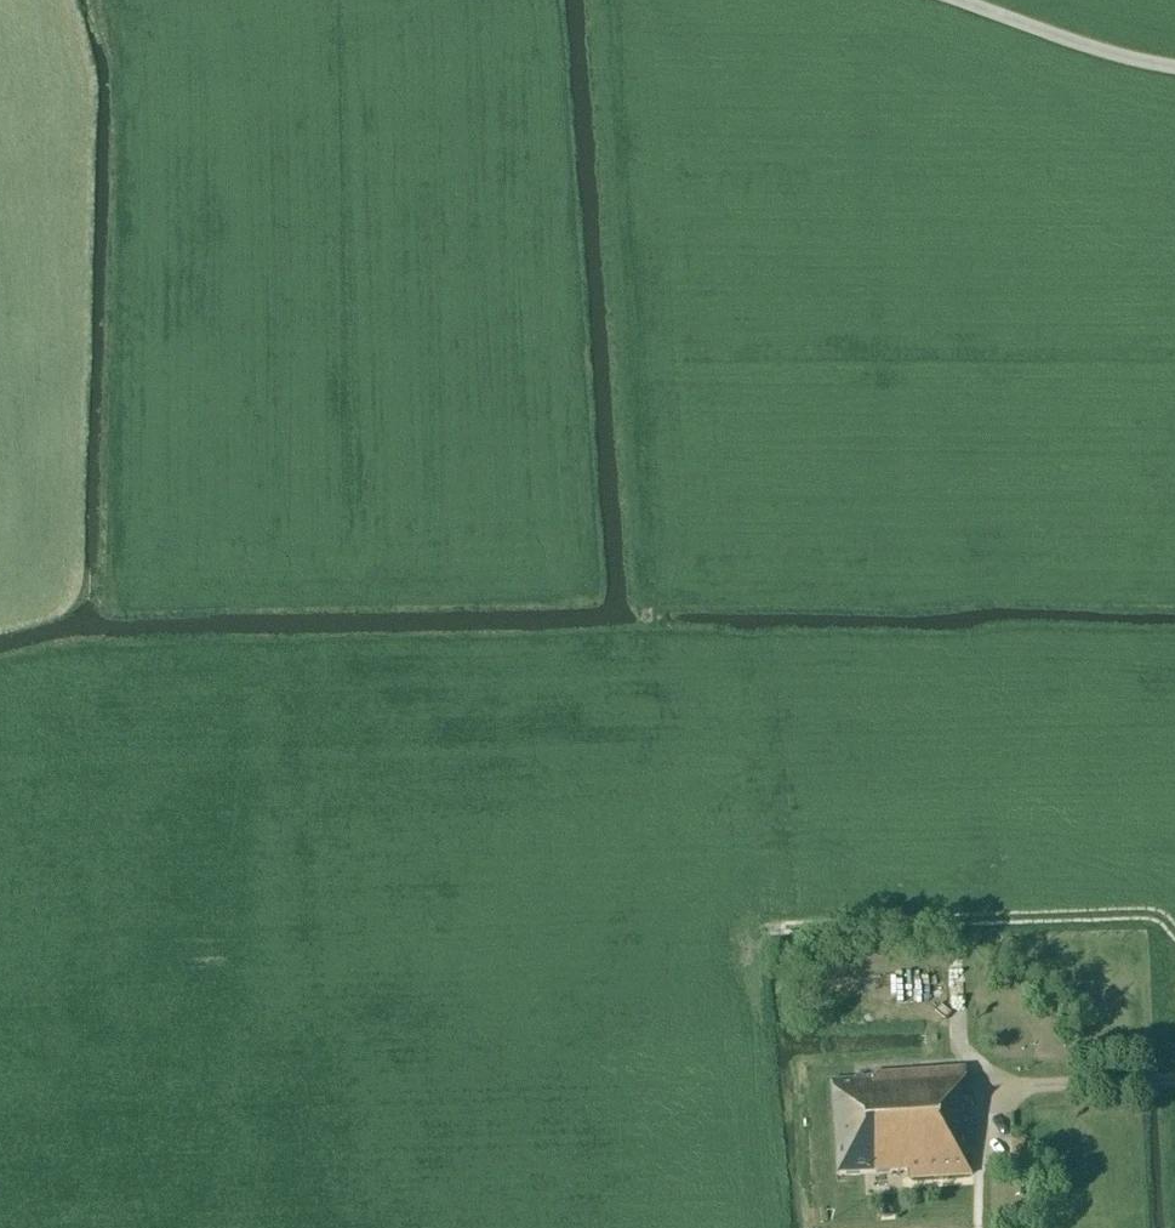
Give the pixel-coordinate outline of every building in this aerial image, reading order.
[(831,1080),(837,1182),(971,1175),(969,1096),(965,1096),(964,1069),(914,1072),(914,1076),(831,1080)]
